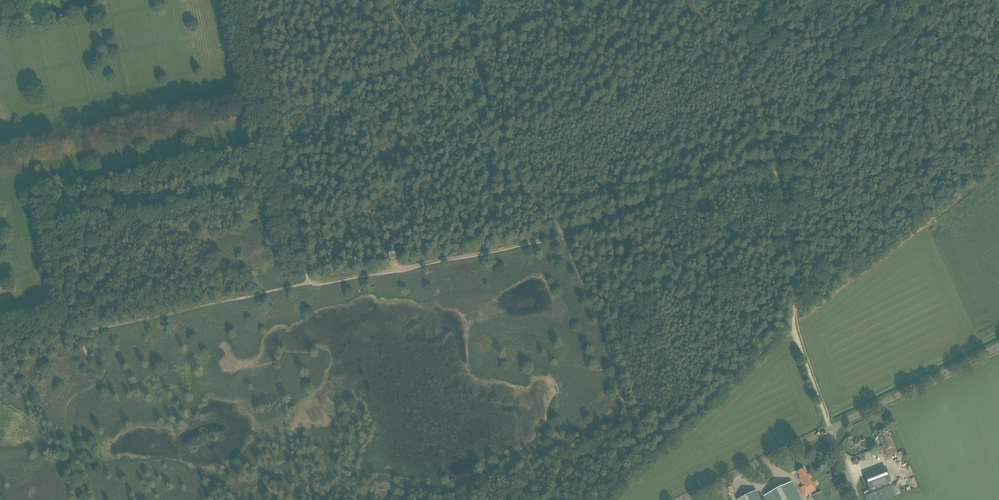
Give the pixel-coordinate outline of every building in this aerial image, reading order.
[(885,452),(887,457),(896,454),(894,448),(888,434),(886,429),(877,433),(879,438),(885,452)] [(898,469),(902,479),(910,476),(907,466),(898,469)] [(800,488),(800,489),(804,497),(816,491),(810,479),(808,475),(807,475),(804,469),(797,473),(800,479),(799,479),(803,486),(800,488)] [(877,471),(875,471),(864,476),(869,490),(882,485),(879,476),(881,475),(879,471),(877,471)] [(791,483),(774,492),(765,496),(767,499),(800,499),(791,483)] [(821,492),(813,496),(814,499),(826,499),(821,492)]
